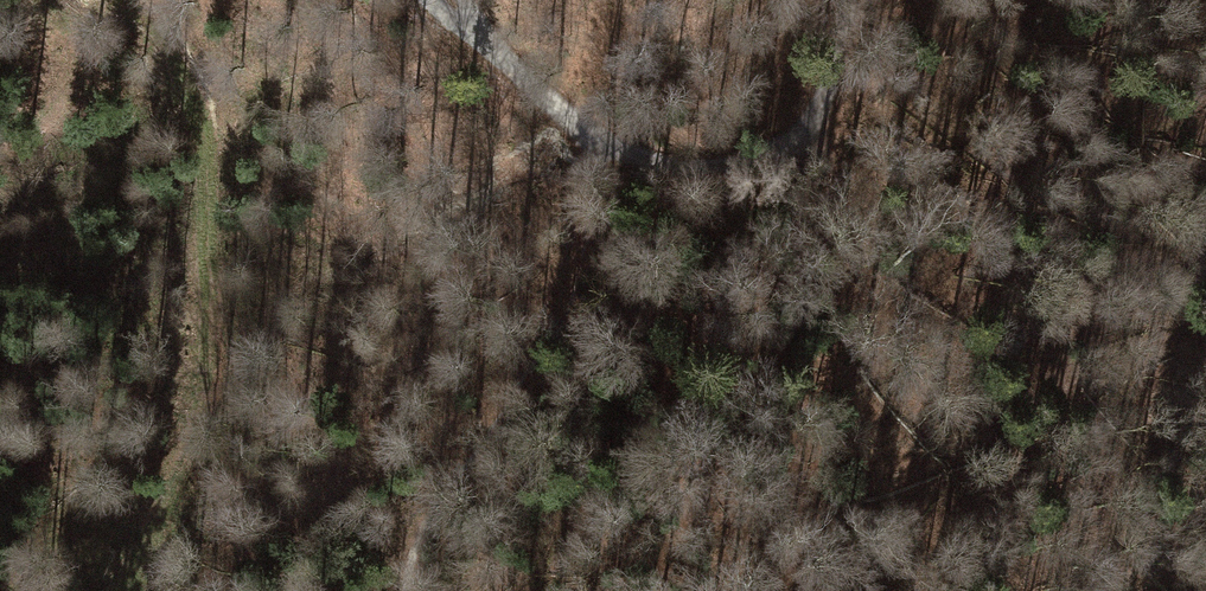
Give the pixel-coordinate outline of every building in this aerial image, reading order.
[(807,162),(791,168),(795,181),(812,176),(807,162)]
